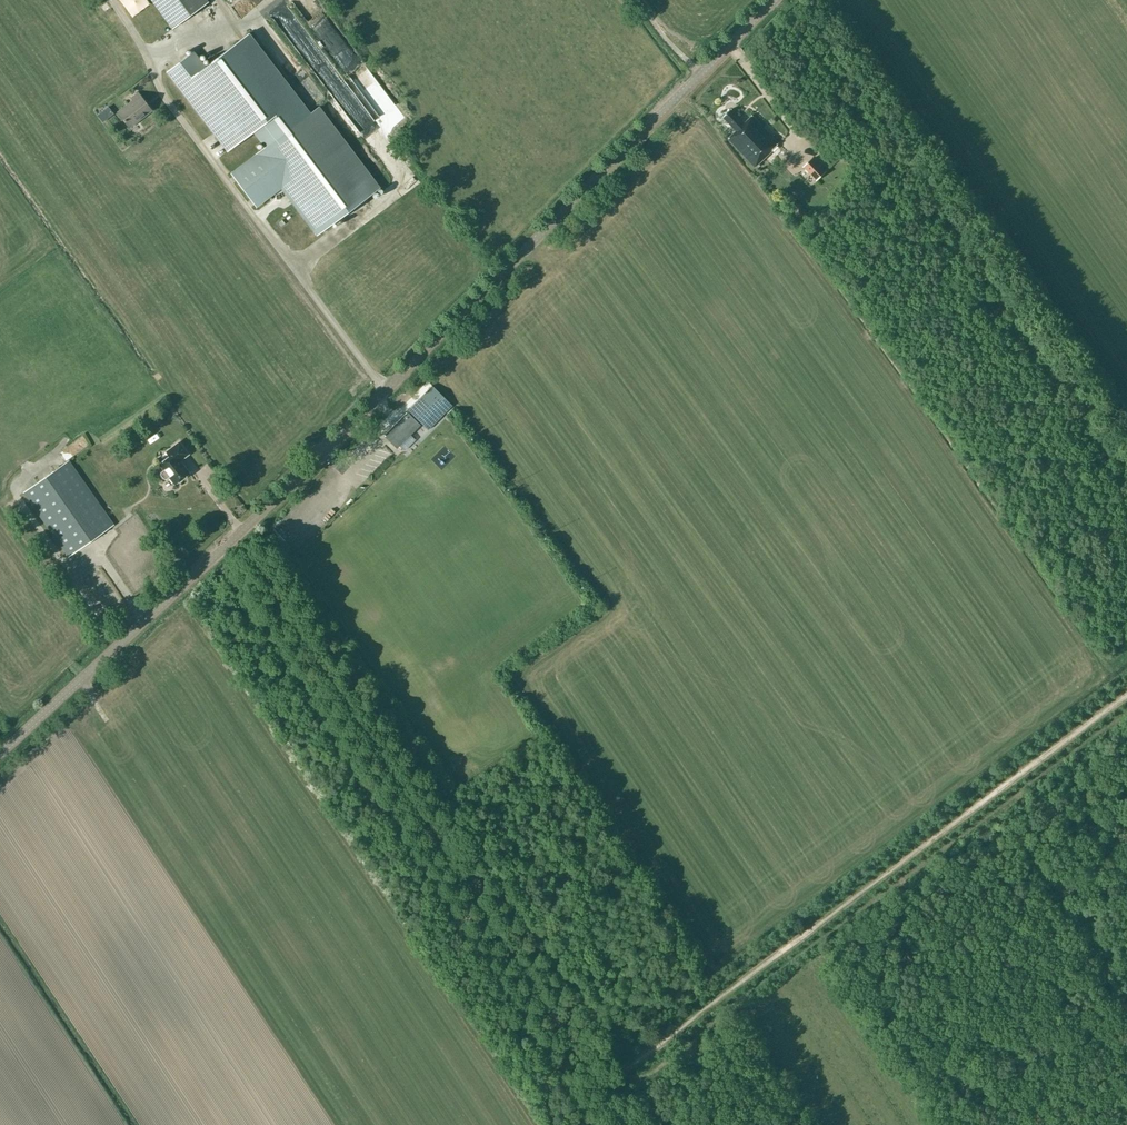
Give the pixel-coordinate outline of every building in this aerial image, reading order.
[(207,0),(151,0),(172,28),(208,2),(207,0)] [(310,113),(248,33),(204,66),(193,51),(166,71),(227,151),(253,131),(265,147),(231,173),(256,206),(281,187),(316,234),(379,187),(318,106),(310,113)] [(138,92),(131,98),(133,100),(117,112),(129,127),(151,110),(138,92)] [(755,166),(772,150),(772,149),(779,143),(752,115),(745,122),(731,108),(723,116),(736,130),(728,138),(755,166)] [(129,161),(137,159),(135,152),(127,154),(129,161)] [(813,157),(804,166),(816,180),(826,171),(813,157)] [(452,405),(432,385),(408,410),(428,429),(452,405)] [(406,411),(383,434),(396,447),(419,424),(406,411)] [(83,436),(62,452),(67,458),(88,443),(83,436)] [(166,479),(169,476),(174,484),(189,473),(179,460),(188,454),(179,442),(166,451),(169,456),(159,464),(164,470),(161,472),(160,474),(164,478),(166,479)] [(68,460),(23,492),(68,556),(114,524),(68,460)]
